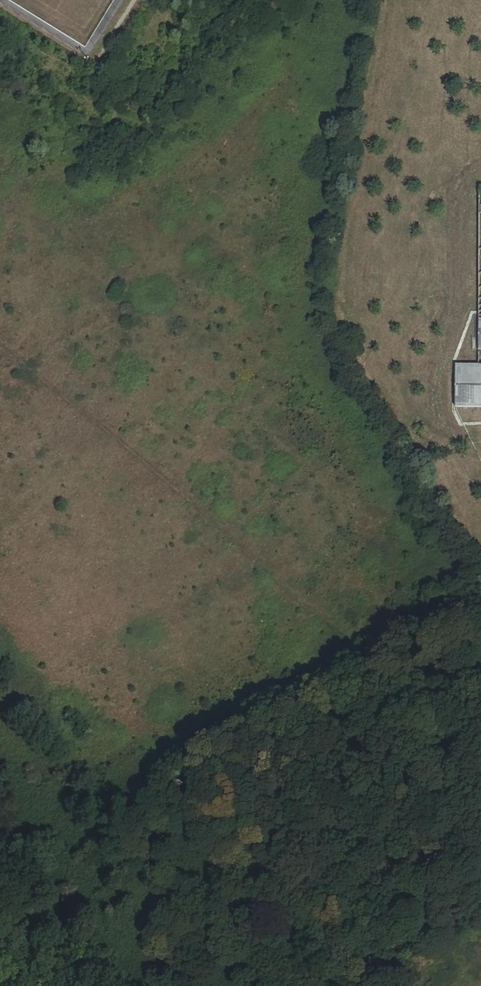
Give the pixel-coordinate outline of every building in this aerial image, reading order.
[(479,324),(478,370),(455,370),(455,413),(480,413),(480,325),(479,324)]
